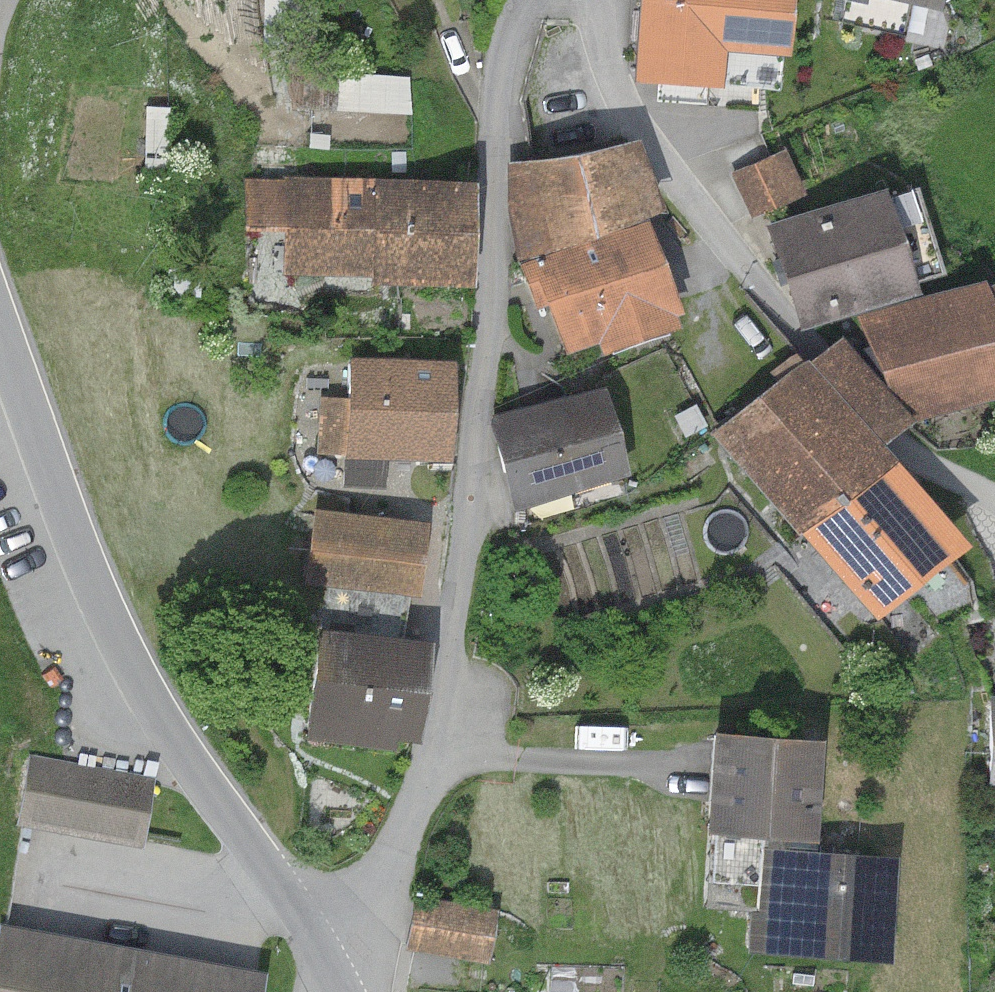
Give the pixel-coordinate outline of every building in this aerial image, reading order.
[(638,81),(725,87),(727,52),(791,56),(795,0),(643,0),(638,81)] [(944,11),(945,2),(948,0),(890,0),(944,11)] [(576,156),(510,163),(508,212),(521,265),(647,219),(667,212),(640,139),(576,156)] [(786,150),(733,173),(752,217),(806,194),(786,150)] [(474,188),(295,181),(291,287),(470,295),(474,188)] [(888,188),(768,224),(801,330),(920,294),(916,282),(942,274),(917,189),(890,197),(888,188)] [(647,219),(521,265),(537,310),(549,305),(567,355),(598,344),(603,357),(682,328),(677,316),(683,314),(647,219)] [(859,316),(904,424),(994,401),(994,284),(988,287),(986,282),(859,316)] [(809,360),(719,435),(803,536),(876,623),(969,546),(897,459),(886,445),(892,440),(906,428),(833,340),(817,353),(809,360)] [(458,362),(350,358),(348,398),(319,397),(317,455),(454,460),(458,362)] [(607,386),(494,418),(519,506),(632,475),(607,386)] [(430,521),(315,509),(307,585),(422,597),(430,521)] [(436,643),(319,630),(307,738),(400,749),(401,741),(424,744),(436,643)] [(825,741),(717,735),(711,835),(818,842),(825,741)] [(153,778),(29,756),(16,826),(140,849),(153,778)] [(900,858),(765,848),(760,910),(753,909),(750,953),(891,964),(900,858)] [(498,911),(416,896),(407,950),(488,964),(498,911)] [(0,927),(0,991),(259,991),(263,973),(0,927)]
